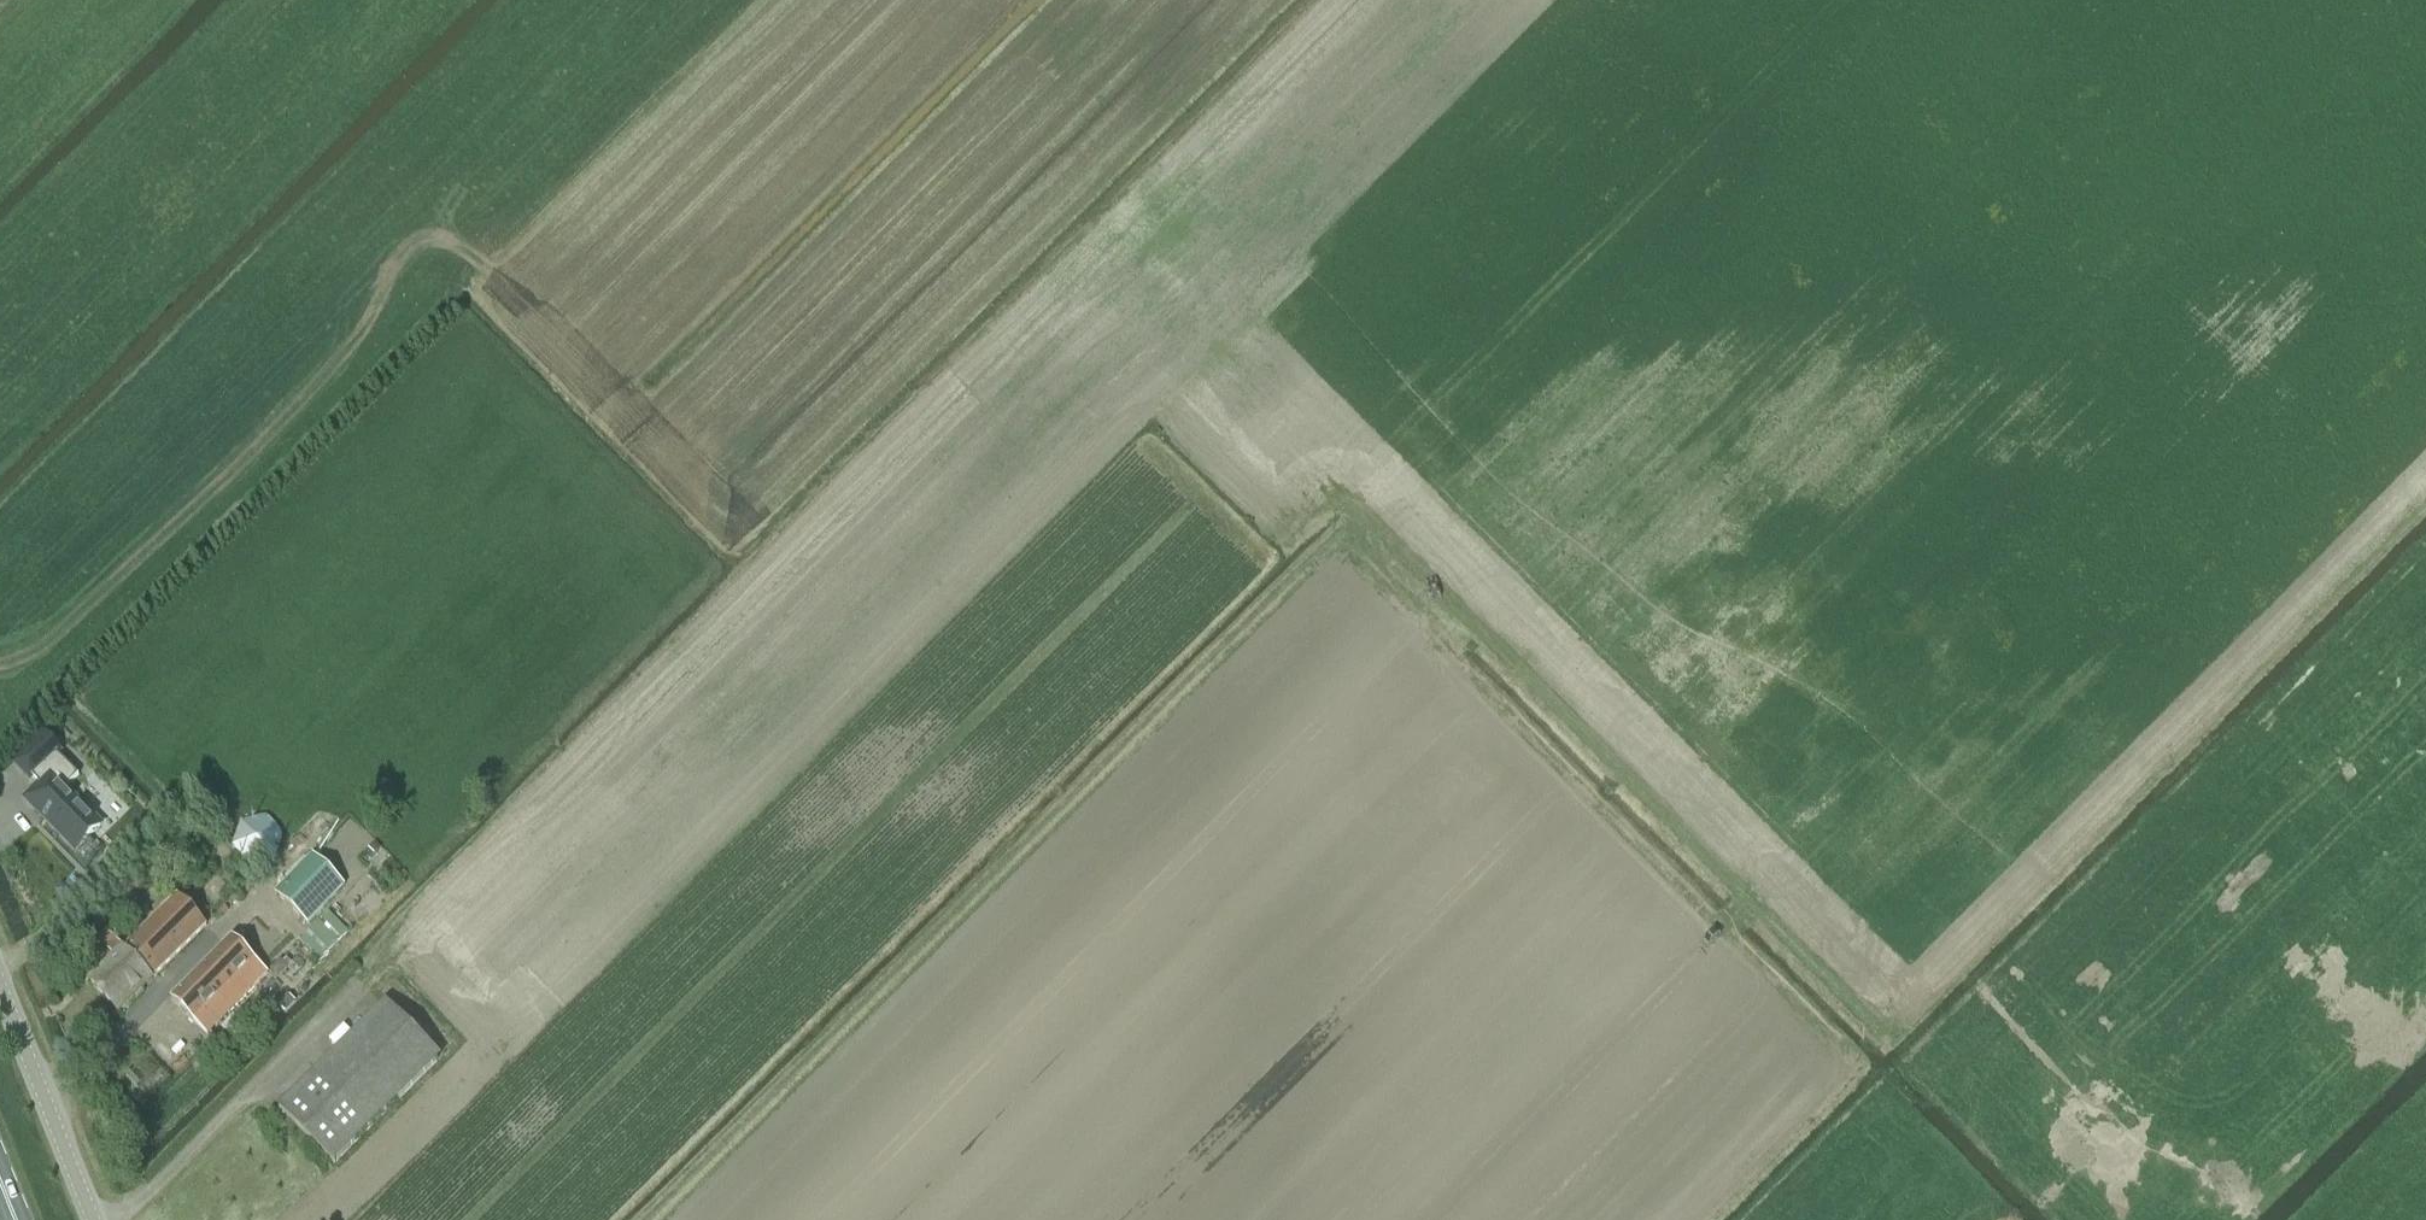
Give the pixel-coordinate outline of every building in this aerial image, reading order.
[(45,736),(15,765),(31,780),(32,778),(57,754),(60,752),(45,736)] [(45,791),(31,805),(45,819),(40,824),(85,870),(102,854),(88,839),(101,826),(65,790),(79,776),(57,754),(32,778),(45,791)] [(307,924),(344,886),(312,856),(276,894),(307,924)] [(98,940),(101,944),(114,958),(89,982),(119,1012),(152,980),(154,981),(205,926),(177,897),(124,949),(107,931),(98,940)] [(313,928),(300,942),(319,962),(347,933),(328,913),(313,928)] [(171,999),(206,1034),(266,975),(232,939),(171,999)] [(386,1001),(278,1108),(333,1163),(441,1057),(386,1001)]
